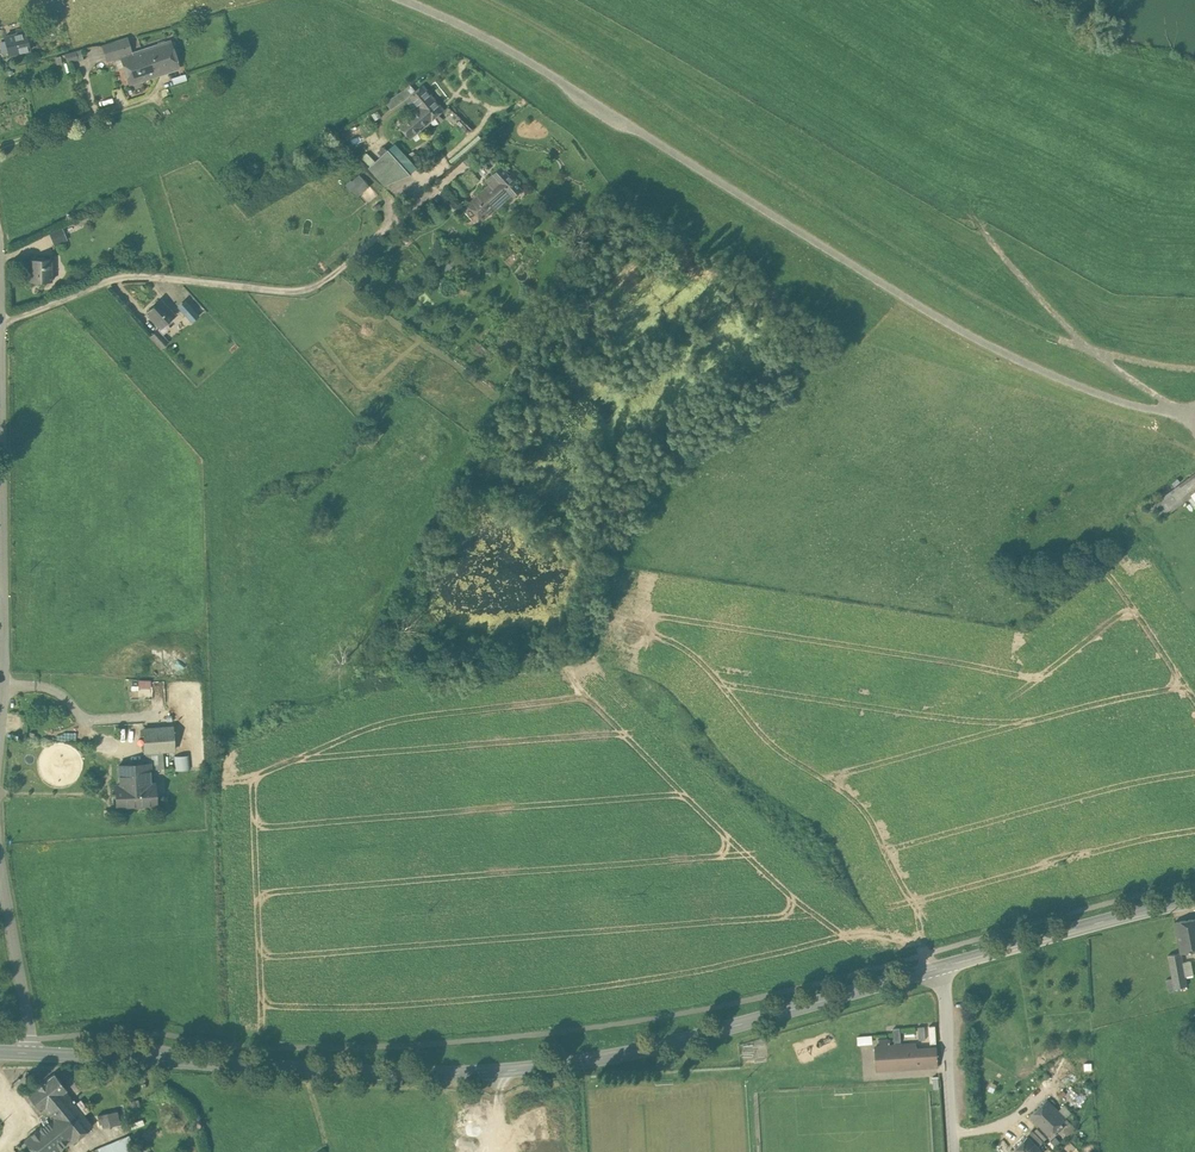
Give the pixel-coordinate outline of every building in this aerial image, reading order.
[(17,33),(4,36),(9,55),(30,50),(24,27),(16,29),(17,33)] [(128,38),(102,46),(106,60),(132,52),(128,38)] [(170,41),(147,49),(155,75),(178,68),(170,41)] [(66,63),(83,57),(80,47),(63,53),(66,63)] [(147,49),(121,57),(130,83),(155,75),(147,49)] [(185,74),(171,78),(173,84),(187,80),(185,74)] [(444,109),(424,85),(411,96),(421,108),(401,125),(411,137),(444,109)] [(396,142),(389,149),(411,174),(419,167),(396,142)] [(387,185),(411,174),(389,149),(370,167),(387,185)] [(515,196),(522,189),(502,166),(487,180),(490,184),(468,203),(483,220),(513,194),(515,196)] [(471,168),(460,178),(469,188),(480,179),(471,168)] [(469,188),(460,178),(452,185),(461,195),(469,188)] [(364,180),(353,189),(359,195),(369,185),(364,180)] [(67,237),(61,224),(48,230),(55,243),(67,237)] [(51,259),(31,259),(31,270),(31,281),(31,282),(51,281),(51,259)] [(174,315),(160,300),(146,312),(160,327),(174,315)] [(198,315),(185,301),(179,307),(192,321),(198,315)] [(161,348),(168,342),(157,330),(150,336),(161,348)] [(1152,505),(1162,518),(1192,496),(1194,494),(1194,474),(1152,505)] [(139,687),(151,686),(151,678),(138,679),(139,687)] [(164,689),(165,680),(152,680),(152,688),(164,689)] [(174,750),(172,726),(143,728),(145,752),(149,752),(162,751),(174,750)] [(162,751),(149,752),(149,763),(149,767),(163,767),(162,751)] [(189,769),(188,754),(174,755),(175,770),(189,769)] [(119,764),(119,785),(150,783),(149,767),(149,763),(119,764)] [(155,783),(150,783),(119,785),(116,785),(116,806),(156,803),(155,783)] [(1175,922),(1181,953),(1194,950),(1194,918),(1175,922)] [(1181,953),(1168,955),(1170,962),(1182,960),(1181,953)] [(1191,958),(1182,960),(1185,975),(1194,973),(1191,958)] [(1182,960),(1170,962),(1172,977),(1185,975),(1182,960)] [(1185,975),(1172,977),(1172,978),(1174,988),(1187,985),(1185,975)] [(1172,978),(1166,979),(1168,989),(1174,988),(1172,978)] [(894,1041),(902,1040),(901,1027),(893,1028),(894,1041)] [(858,1043),(873,1042),(873,1034),(858,1034),(858,1043)] [(916,1043),(876,1046),(878,1070),(938,1066),(937,1047),(917,1048),(916,1043)] [(848,1061),(863,1060),(862,1045),(847,1046),(848,1061)] [(54,1073),(27,1093),(39,1110),(43,1108),(65,1091),(67,1089),(54,1073)] [(93,1125),(65,1091),(43,1108),(51,1118),(68,1139),(71,1142),(93,1125)] [(1047,1100),(1031,1116),(1040,1125),(1049,1134),(1057,1126),(1065,1118),(1047,1100)] [(121,1123),(118,1110),(108,1112),(111,1125),(121,1123)] [(108,1112),(97,1115),(100,1128),(111,1125),(108,1112)] [(1083,1122),(1077,1115),(1072,1119),(1079,1126),(1083,1122)] [(37,1130),(37,1129),(31,1134),(24,1140),(34,1151),(53,1151),(68,1139),(51,1118),(37,1130)] [(1074,1127),(1065,1118),(1057,1126),(1067,1135),(1074,1127)] [(1049,1134),(1040,1125),(1033,1132),(1042,1141),(1049,1134)] [(1042,1141),(1033,1132),(1028,1137),(1037,1146),(1042,1141)] [(97,1148),(100,1151),(125,1151),(135,1147),(127,1136),(97,1148)] [(1013,1150),(1015,1151),(1036,1151),(1035,1151),(1039,1148),(1037,1146),(1028,1137),(1027,1136),(1013,1150)]
